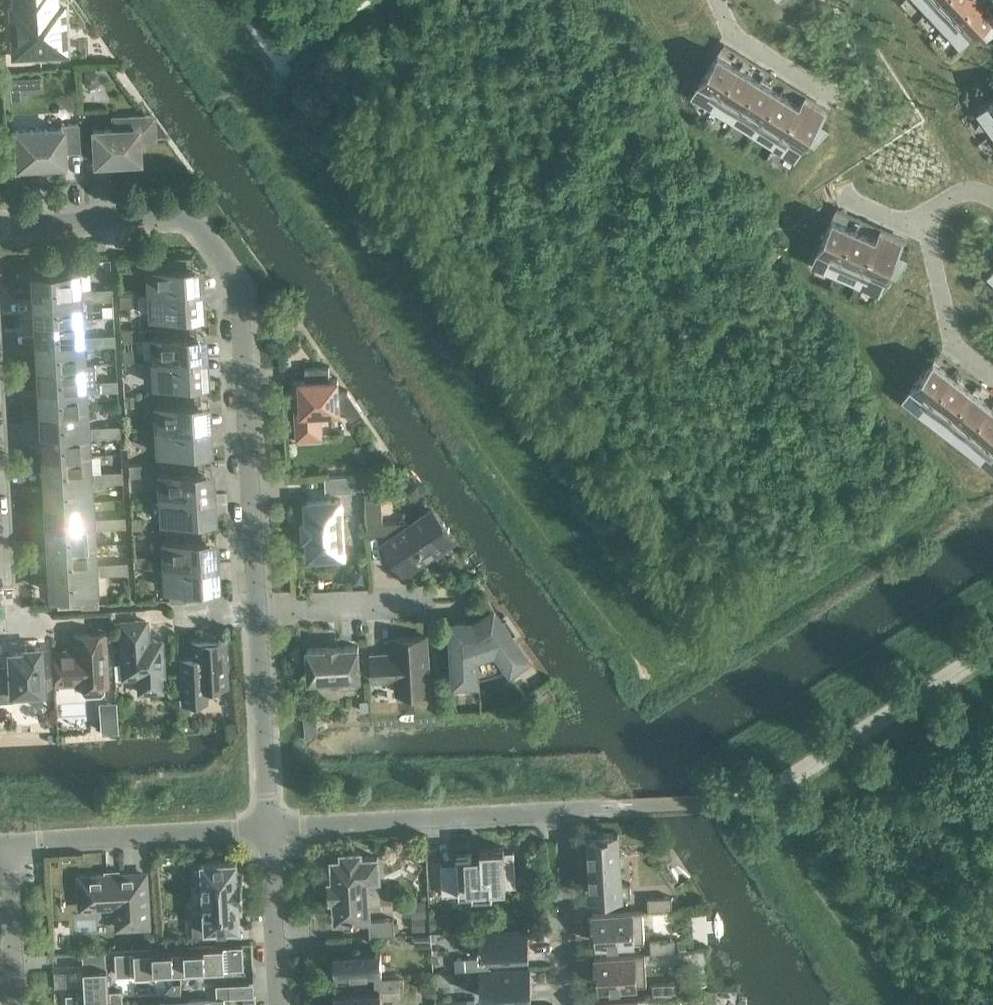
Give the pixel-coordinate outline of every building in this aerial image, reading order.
[(8,24),(12,24),(14,58),(40,56),(40,59),(70,58),(69,42),(65,42),(64,30),(65,30),(64,7),(59,7),(56,5),(56,0),(7,0),(8,24)] [(937,2),(954,19),(974,0),(939,0),(937,2)] [(954,19),(971,38),(992,17),(992,0),(974,0),(954,19)] [(739,66),(718,52),(713,61),(699,84),(720,97),(739,66)] [(760,79),(739,66),(720,97),(740,110),(760,79)] [(98,74),(84,75),(84,89),(98,88),(98,74)] [(780,91),(760,79),(740,110),(761,123),(780,91)] [(801,104),(780,91),(761,123),(781,135),(801,104)] [(807,93),(801,104),(781,135),(802,149),(829,106),(807,93)] [(122,161),(138,160),(137,140),(145,140),(149,136),(148,120),(144,116),(129,117),(125,121),(125,129),(94,131),(95,163),(112,162),(112,164),(122,164),(122,161)] [(61,125),(61,129),(15,131),(17,167),(65,165),(64,152),(80,152),(78,124),(61,125)] [(855,228),(832,218),(828,227),(817,252),(840,262),(855,228)] [(905,236),(883,226),(877,238),(862,272),(885,282),(905,236)] [(877,238),(855,228),(840,262),(862,272),(877,238)] [(193,267),(192,255),(155,257),(155,268),(147,269),(148,293),(194,290),(193,272),(190,272),(189,267),(193,267)] [(75,262),(37,264),(39,298),(78,296),(77,272),(76,272),(75,262)] [(112,300),(112,288),(98,289),(99,301),(112,300)] [(99,301),(98,289),(82,290),(83,301),(99,301)] [(195,308),(194,290),(148,293),(150,316),(158,316),(159,326),(196,324),(195,313),(192,313),(192,308),(195,308)] [(80,319),(78,296),(39,298),(40,321),(80,319)] [(81,342),(80,319),(40,321),(42,344),(81,342)] [(196,335),(196,324),(159,326),(159,336),(151,337),(152,361),(198,358),(197,340),(194,341),(193,336),(196,335)] [(100,346),(100,335),(85,336),(86,347),(100,346)] [(115,345),(114,335),(100,335),(100,346),(115,345)] [(82,364),(81,342),(42,344),(43,367),(82,364)] [(134,350),(123,350),(123,362),(135,361),(134,350)] [(199,376),(198,358),(152,361),(153,385),(162,384),(162,394),(200,392),(199,381),(196,381),(196,376),(199,376)] [(953,374),(933,359),(927,367),(911,388),(930,404),(953,374)] [(94,364),(82,364),(43,367),(44,389),(84,387),(88,387),(88,382),(94,381),(94,364)] [(306,380),(294,381),(297,439),(322,438),(320,412),(344,411),(352,422),(363,414),(348,391),(338,391),(338,379),(330,379),(329,366),(305,367),(306,380)] [(972,389),(953,374),(930,404),(949,418),(972,389)] [(118,391),(117,380),(102,381),(103,392),(118,391)] [(103,392),(102,381),(94,381),(88,382),(88,387),(88,392),(103,392)] [(85,410),(84,387),(44,389),(46,412),(85,410)] [(991,404),(972,389),(949,418),(968,433),(991,404)] [(200,404),(200,392),(162,394),(163,405),(155,405),(156,429),(202,426),(201,408),(197,409),(197,404),(200,404)] [(135,397),(125,397),(126,407),(136,407),(135,397)] [(991,404),(968,433),(987,448),(992,440),(992,405),(991,404)] [(86,433),(85,410),(46,412),(47,435),(86,433)] [(120,436),(119,425),(105,426),(106,437),(120,436)] [(106,437),(105,426),(90,427),(91,438),(106,437)] [(203,444),(202,426),(156,429),(157,453),(166,452),(166,462),(204,460),(203,449),(200,449),(199,444),(203,444)] [(87,456),(86,433),(47,435),(48,458),(87,456)] [(89,478),(87,456),(48,458),(49,481),(89,478)] [(204,472),(204,460),(166,462),(167,473),(158,473),(160,497),(205,494),(204,477),(201,477),(201,472),(204,472)] [(123,482),(122,471),(107,472),(108,483),(123,482)] [(108,483),(107,472),(93,473),(94,484),(108,483)] [(356,491),(355,475),(325,477),(326,493),(356,491)] [(90,501),(89,478),(49,481),(51,503),(90,501)] [(368,534),(385,533),(386,542),(384,543),(402,568),(399,570),(405,578),(448,547),(425,514),(409,526),(407,522),(383,524),(381,492),(365,493),(368,534)] [(206,512),(205,494),(160,497),(161,521),(169,520),(170,531),(207,528),(207,517),(203,517),(203,512),(206,512)] [(307,503),(308,519),(300,519),(301,539),(309,539),(310,555),(309,555),(309,556),(311,556),(343,554),(344,554),(344,553),(343,535),(348,535),(347,519),(342,519),(341,501),(341,499),(340,500),(308,502),(308,501),(306,501),(306,503),(307,503)] [(91,524),(90,501),(51,503),(52,526),(91,524)] [(111,528),(110,517),(96,518),(96,529),(111,528)] [(125,527),(125,517),(110,517),(111,528),(125,527)] [(93,547),(91,524),(52,526),(53,549),(93,547)] [(143,524),(132,524),(133,532),(143,531),(143,524)] [(208,540),(207,528),(170,531),(171,541),(162,541),(164,565),(209,562),(208,545),(205,545),(205,540),(208,540)] [(94,569),(93,547),(53,549),(55,572),(94,569)] [(128,574),(127,562),(114,563),(114,574),(128,574)] [(210,580),(209,562),(164,565),(165,589),(173,588),(174,600),(211,597),(211,585),(207,585),(207,580),(210,580)] [(114,574),(114,563),(98,564),(99,575),(114,574)] [(95,593),(94,569),(55,572),(57,606),(94,604),(94,593),(95,593)] [(494,609),(478,621),(473,623),(453,624),(456,681),(476,680),(476,676),(479,676),(483,676),(486,675),(490,674),(493,673),(497,672),(500,670),(503,669),(506,667),(509,665),(511,668),(527,656),(511,634),(516,630),(507,616),(501,620),(494,609)] [(162,675),(161,647),(163,647),(163,639),(154,640),(154,642),(150,643),(147,640),(146,621),(120,623),(123,677),(138,676),(139,692),(161,691),(160,675),(162,675)] [(107,685),(104,633),(74,635),(75,651),(67,652),(67,650),(53,650),(55,685),(77,684),(77,687),(82,687),(82,691),(85,694),(100,693),(103,690),(102,685),(107,685)] [(397,693),(405,692),(409,696),(413,696),(418,695),(421,691),(429,691),(426,637),(394,638),(395,656),(387,657),(387,654),(372,655),(373,681),(396,679),(397,693)] [(227,686),(224,641),(192,643),(193,658),(180,658),(180,660),(179,660),(181,703),(207,701),(206,687),(227,686)] [(309,680),(328,679),(328,682),(330,685),(333,687),(337,687),(340,685),(342,682),(341,678),(360,677),(358,646),(307,649),(309,680)] [(9,665),(0,665),(0,702),(13,701),(12,693),(26,692),(26,697),(46,695),(45,682),(41,682),(39,648),(24,648),(25,652),(9,653),(9,665)] [(369,702),(361,702),(362,712),(370,712),(369,702)] [(115,703),(100,704),(102,733),(117,732),(115,703)] [(621,883),(618,832),(600,833),(600,839),(598,839),(598,835),(586,836),(586,840),(588,840),(591,892),(589,892),(589,896),(603,896),(603,898),(632,896),(631,883),(621,883)] [(492,888),(516,886),(514,852),(504,852),(504,846),(481,848),(481,856),(472,857),(472,854),(457,855),(457,865),(441,865),(443,895),(472,894),(472,897),(493,896),(492,888)] [(369,917),(367,878),(379,877),(378,856),(361,857),(360,851),(342,852),(343,858),(333,859),(334,880),(329,881),(330,885),(331,885),(332,893),(330,893),(330,898),(335,897),(336,919),(369,917)] [(239,899),(241,898),(243,898),(243,899),(244,899),(243,878),(241,878),(238,879),(237,859),(202,861),(202,864),(194,865),(195,882),(203,881),(205,911),(192,911),(194,936),(217,935),(217,929),(241,927),(239,899)] [(148,925),(145,875),(120,876),(120,875),(117,875),(117,876),(108,877),(108,876),(105,876),(105,877),(80,878),(82,907),(112,906),(118,911),(119,927),(148,925)] [(672,909),(672,896),(648,898),(648,910),(672,909)] [(427,901),(412,902),(413,919),(428,918),(427,901)] [(644,941),(643,911),(592,914),(593,917),(588,918),(588,929),(593,928),(593,932),(595,932),(596,946),(600,946),(600,944),(644,941)] [(426,918),(413,919),(413,932),(427,932),(426,918)] [(370,937),(395,935),(394,919),(369,920),(370,937)] [(490,969),(489,957),(530,955),(528,929),(482,932),(483,957),(465,958),(466,970),(490,969)] [(415,934),(415,946),(431,945),(431,933),(415,934)] [(675,952),(674,939),(650,941),(651,953),(675,952)] [(243,944),(179,948),(180,971),(244,968),(243,944)] [(180,971),(179,948),(115,951),(116,975),(180,971)] [(334,953),(336,979),(382,976),(381,950),(334,953)] [(647,984),(645,954),(595,957),(596,975),(598,975),(599,989),(603,989),(603,987),(647,984)] [(109,1004),(108,991),(107,968),(84,969),(85,993),(66,994),(67,1004),(109,1004)] [(532,994),(530,968),(480,971),(481,997),(532,994)] [(66,971),(54,972),(55,987),(67,987),(66,971)] [(335,1004),(382,1004),(381,990),(399,989),(398,977),(374,979),(375,990),(335,992),(335,1004)] [(677,995),(677,982),(653,984),(653,996),(677,995)] [(172,985),(165,993),(165,1001),(181,1000),(180,984),(172,985)] [(216,999),(225,998),(230,998),(229,984),(216,985),(216,999)] [(108,991),(109,1004),(123,1004),(122,990),(108,991)] [(647,996),(597,999),(597,1003),(593,1003),(593,1004),(648,1004),(647,996)]
